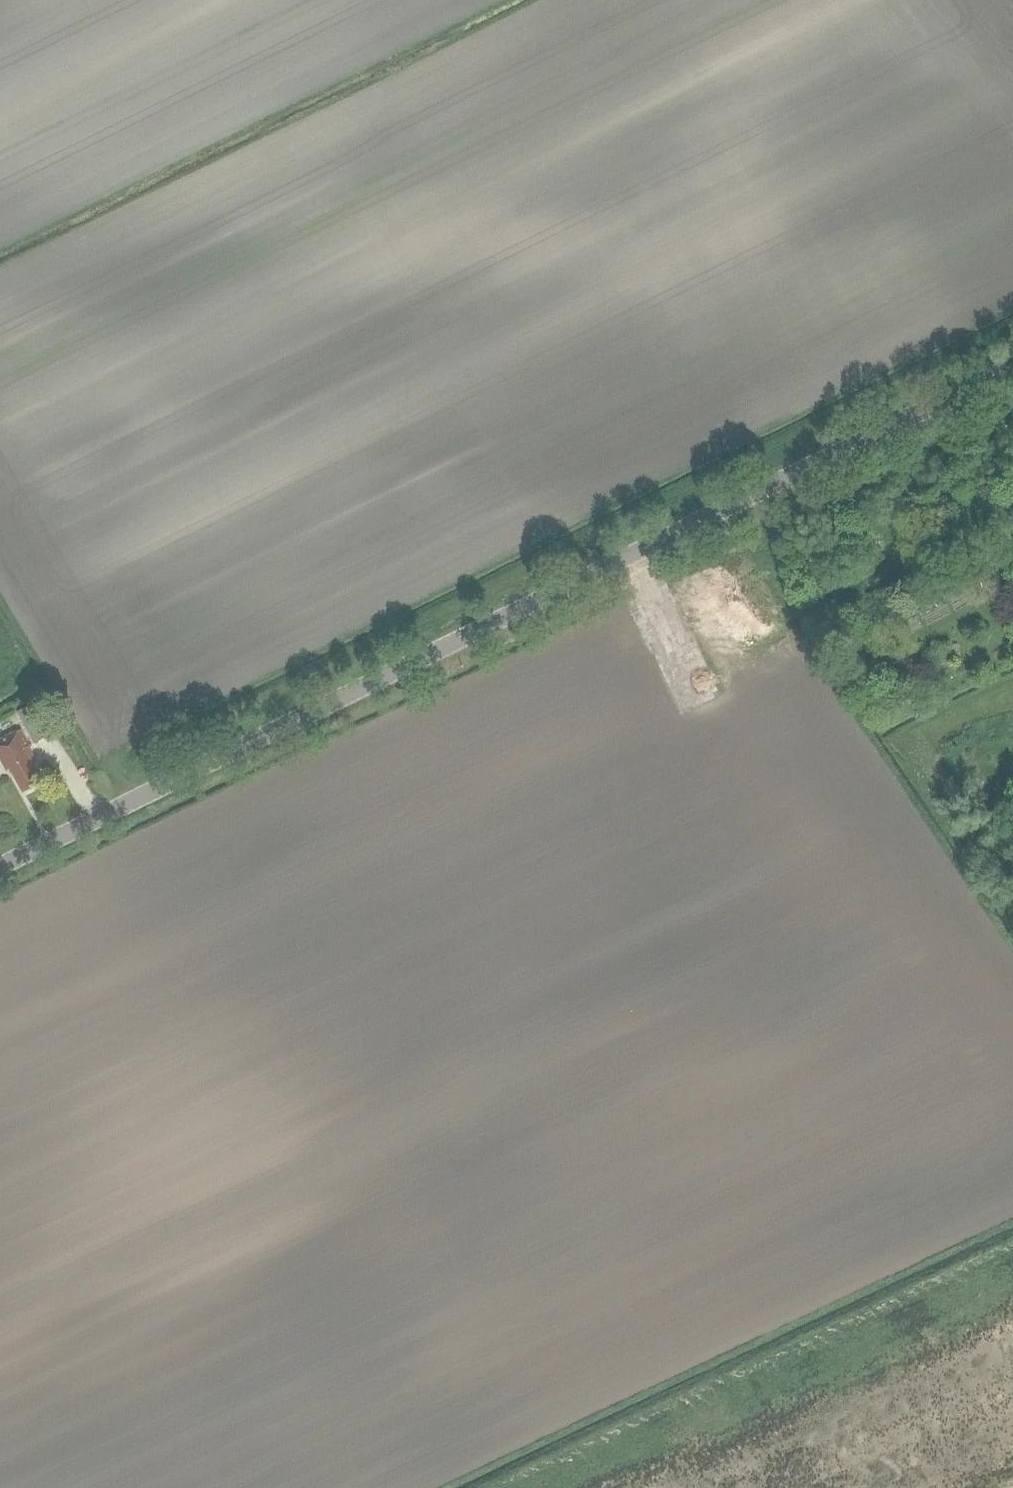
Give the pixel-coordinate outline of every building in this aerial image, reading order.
[(33,764),(37,762),(28,747),(30,746),(20,729),(0,741),(0,759),(0,758),(7,771),(11,769),(24,792),(43,782),(33,764)]
